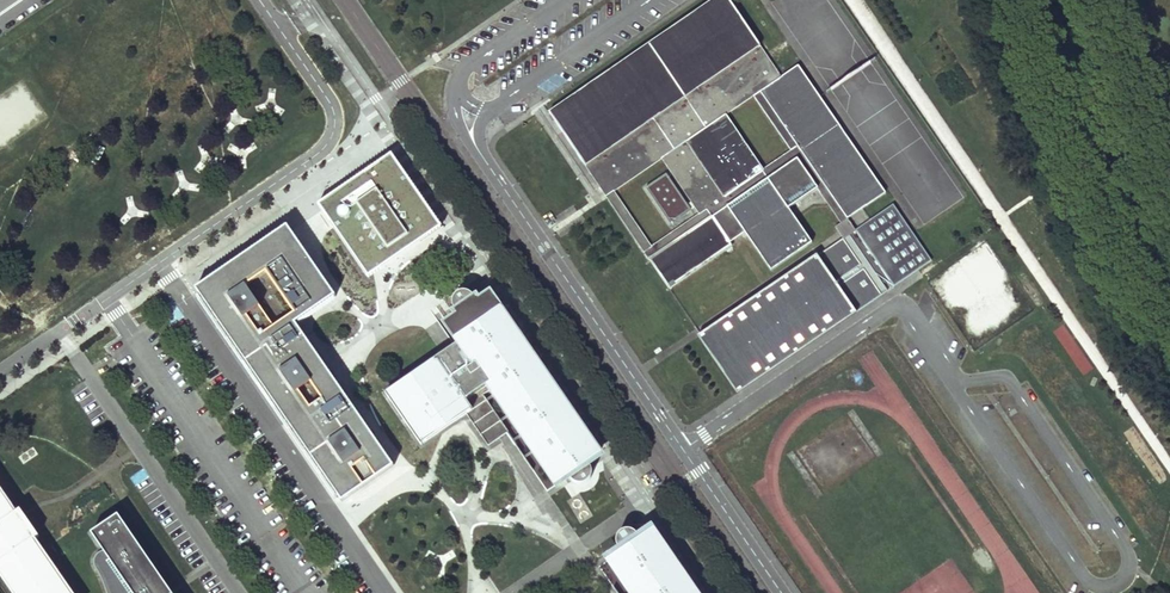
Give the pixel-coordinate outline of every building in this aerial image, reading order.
[(842,223),(848,219),(886,193),(798,65),(782,77),(729,0),(713,0),(550,111),(570,141),(607,195),(668,284),(744,233),(770,272),(812,243),(789,209),(818,189),(842,223)] [(49,118),(24,80),(0,96),(0,149),(49,118)] [(278,87),(267,103),(280,111),(291,96),(278,87)] [(357,180),(319,206),(363,274),(438,223),(391,156),(357,180)] [(855,229),(894,285),(931,260),(892,204),(855,229)] [(843,238),(701,335),(740,391),(894,285),(855,229),(848,219),(842,223),(836,228),(843,238)] [(241,259),(196,291),(199,296),(338,497),(341,501),(382,474),(393,467),(390,463),(293,318),(308,308),(333,291),(292,231),(288,226),(269,240),(241,259)] [(410,280),(376,301),(387,317),(420,296),(410,280)] [(409,375),(386,390),(421,443),(444,427),(468,411),(489,443),(507,430),(547,490),(569,475),(572,480),(575,482),(579,484),(582,484),(585,483),(589,481),(591,478),(592,475),(592,471),(591,468),(588,463),(599,455),(489,291),(478,299),(475,294),(471,291),(466,291),(462,291),(458,293),(456,297),(454,302),(455,307),(459,312),(447,319),(461,339),(409,375)] [(16,592),(69,592),(33,541),(27,531),(32,527),(27,519),(21,524),(18,519),(15,514),(0,493),(0,570),(16,592)] [(20,510),(15,514),(18,519),(21,524),(27,519),(20,510)] [(119,515),(92,534),(98,542),(103,550),(99,552),(96,554),(94,557),(94,563),(95,567),(102,578),(106,590),(107,592),(172,592),(119,515)] [(32,527),(27,531),(33,541),(39,536),(32,527)] [(657,533),(644,542),(639,533),(634,531),(627,530),(621,533),(618,538),(618,544),(620,551),(622,556),(607,567),(625,592),(696,592),(657,533)]
